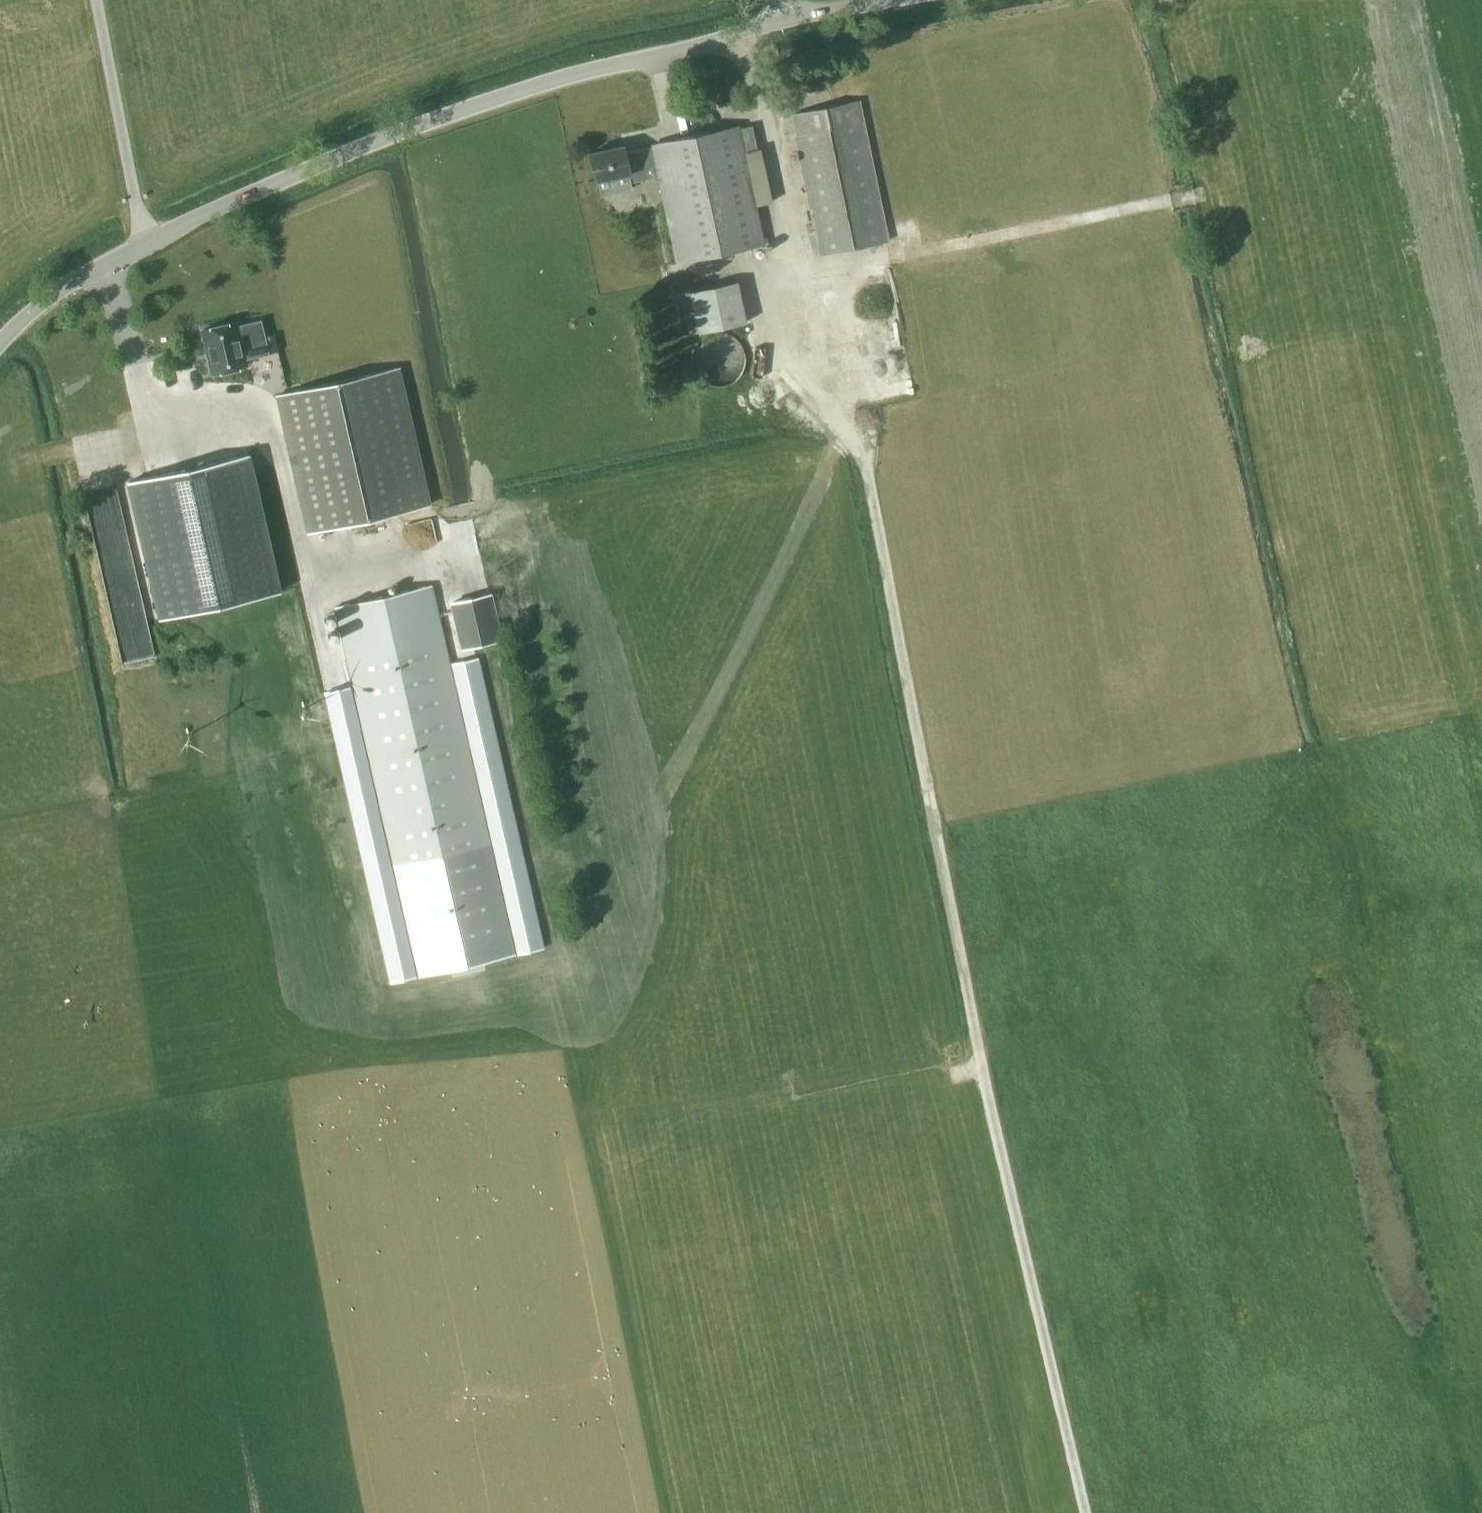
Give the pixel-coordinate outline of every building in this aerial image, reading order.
[(888,242),(858,101),(794,115),(824,255),(888,242)] [(759,150),(754,127),(740,130),(740,127),(652,146),(653,149),(627,154),(627,152),(625,147),(591,155),(596,182),(631,174),(632,175),(633,181),(659,176),(661,187),(677,262),(764,243),(756,203),(745,154),(745,153),(759,150)] [(770,200),(759,151),(745,154),(756,203),(770,200)] [(748,321),(738,277),(688,289),(697,332),(748,321)] [(275,334),(266,336),(262,319),(239,324),(238,319),(201,328),(212,374),(248,366),(247,358),(279,351),(275,334)] [(703,371),(745,368),(743,339),(701,342),(703,371)] [(308,531),(426,503),(393,365),(275,394),(308,531)] [(279,592),(247,454),(129,481),(161,619),(279,592)] [(491,844),(445,646),(431,585),(335,607),(395,866),(491,844)]
